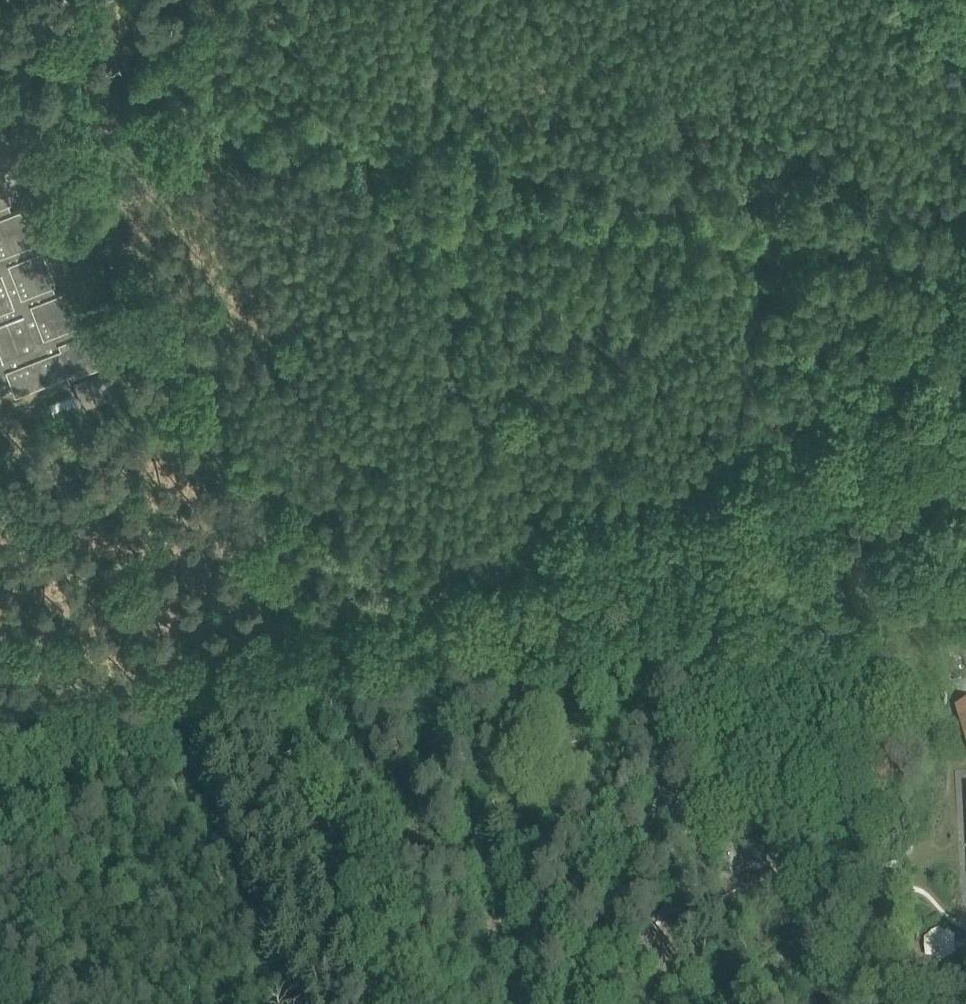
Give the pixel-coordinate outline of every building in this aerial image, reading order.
[(11,167),(23,162),(12,134),(0,139),(0,140),(11,167)] [(13,386),(16,393),(70,372),(72,375),(100,364),(87,331),(78,334),(75,325),(78,323),(65,290),(56,293),(52,284),(56,282),(43,249),(34,252),(30,243),(34,242),(21,208),(12,211),(8,202),(12,201),(0,171),(0,392),(13,386)] [(955,638),(963,658),(965,657),(965,633),(955,638)]
